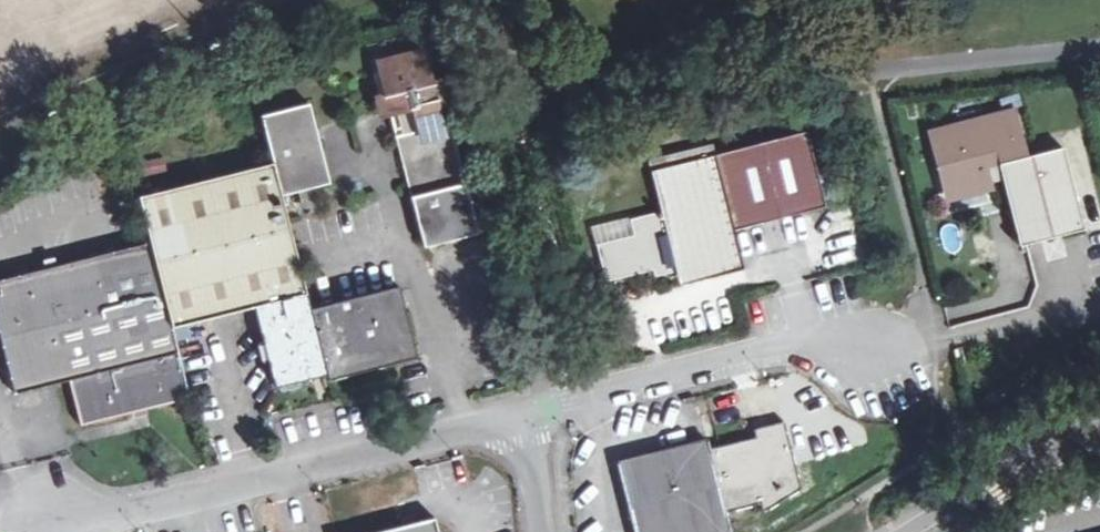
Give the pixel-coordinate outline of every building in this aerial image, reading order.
[(389,117),(395,137),(442,125),(421,47),(376,60),(384,92),(372,95),(375,105),(379,119),(389,117)] [(260,115),(273,162),(139,195),(150,242),(0,280),(0,333),(16,394),(69,380),(82,425),(189,397),(172,328),(254,308),(275,387),(327,375),(328,380),(384,366),(417,358),(399,288),(310,308),(280,197),(286,195),(328,183),(314,126),(308,103),(260,115)] [(998,166),(1025,158),(1011,112),(931,133),(948,198),(989,186),(985,168),(998,166)] [(398,150),(452,137),(449,124),(442,125),(395,137),(398,150)] [(734,230),(825,207),(806,133),(715,154),(711,144),(647,160),(660,211),(629,219),(633,235),(597,245),(605,280),(652,269),(655,277),(675,272),(685,269),(688,280),(743,268),(734,230)] [(398,150),(425,249),(479,236),(452,137),(398,150)] [(1025,158),(998,166),(1020,245),(1084,229),(1062,147),(1025,158)] [(164,156),(135,163),(139,176),(168,170),(164,156)] [(685,269),(675,272),(678,284),(688,280),(685,269)] [(635,531),(729,531),(725,512),(760,504),(763,514),(801,488),(784,421),(753,429),(755,436),(709,448),(707,441),(690,446),(620,466),(635,531)] [(377,531),(439,531),(435,517),(377,531)]
